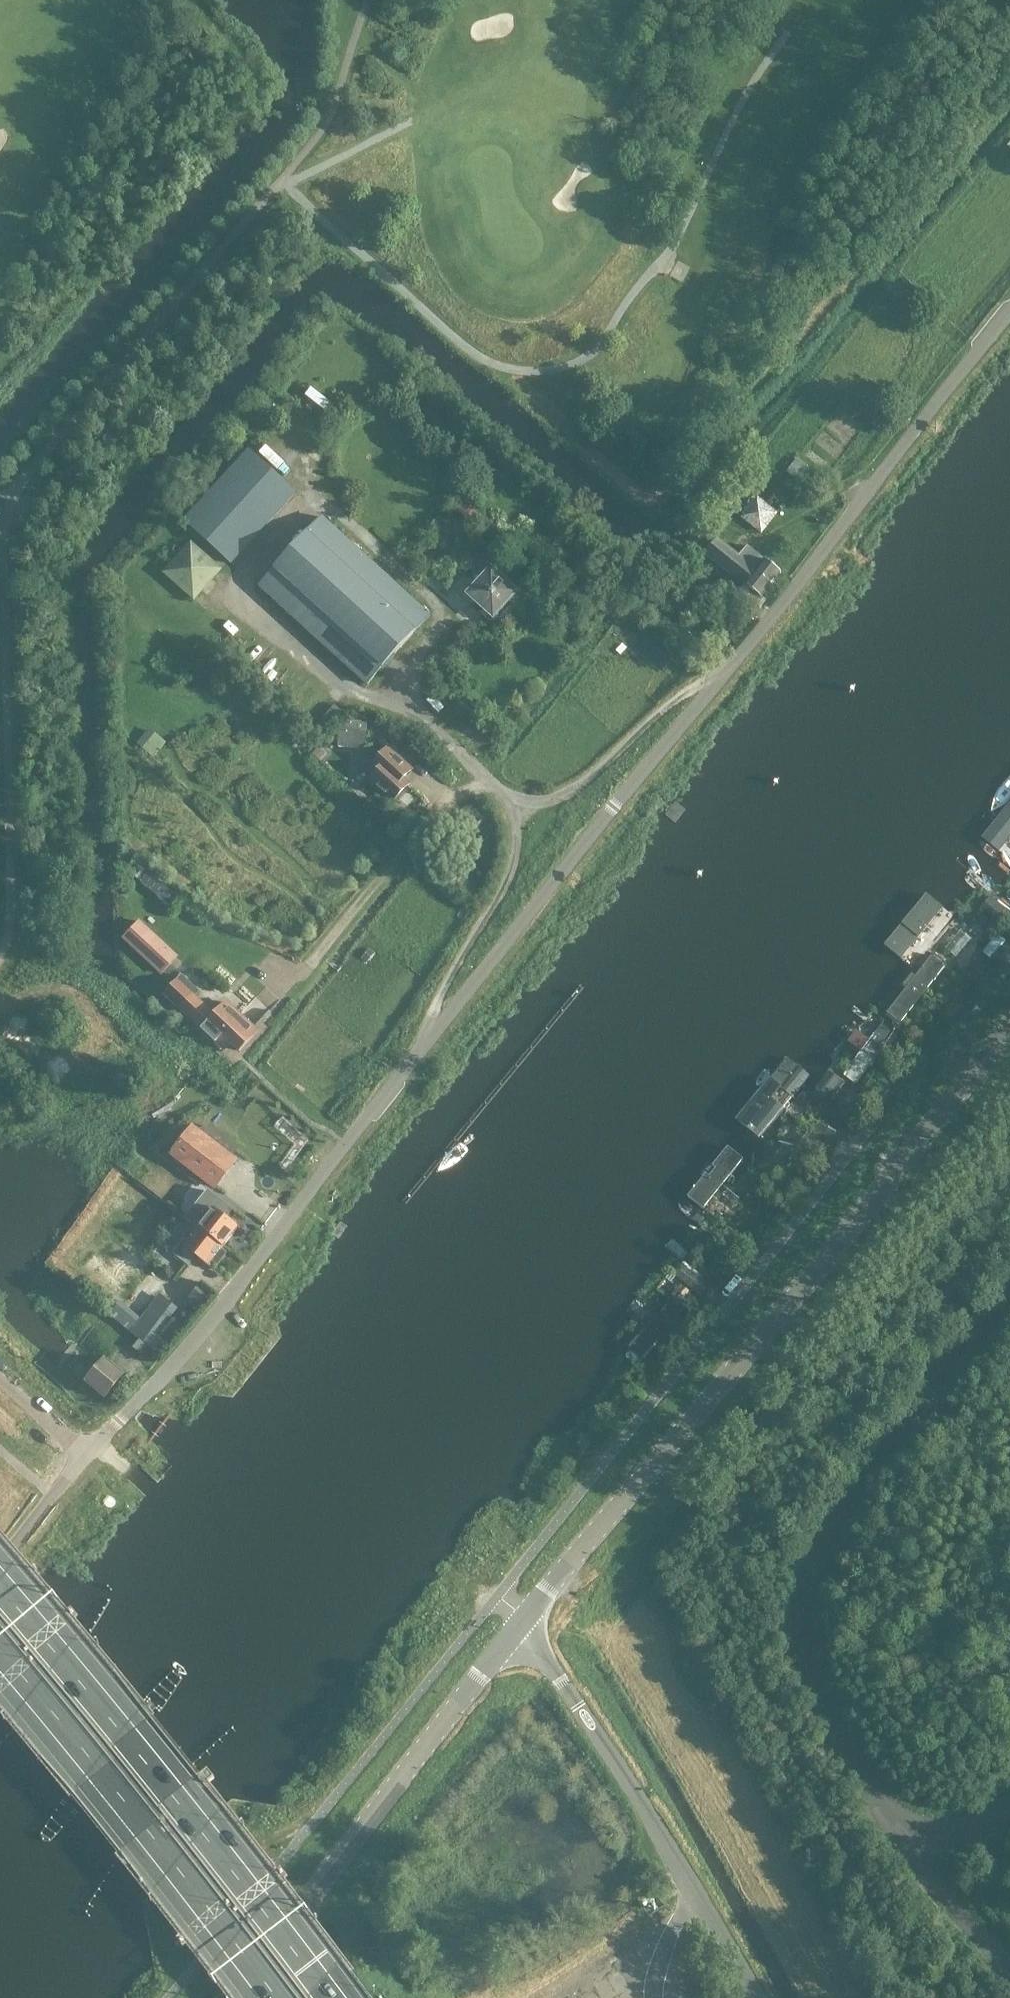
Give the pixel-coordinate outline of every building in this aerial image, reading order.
[(296,492),(249,449),(184,520),(231,563),(296,492)] [(799,482),(811,468),(798,457),(787,471),(799,482)] [(742,515),(763,531),(779,511),(758,494),(742,515)] [(477,511),(466,500),(457,509),(468,520),(477,511)] [(23,510),(19,521),(31,525),(35,514),(23,510)] [(430,615),(323,517),(259,586),(366,684),(430,615)] [(740,556),(718,539),(706,554),(751,590),(745,597),(760,608),(765,602),(761,598),(781,572),(748,546),(740,556)] [(195,601),(223,569),(212,560),(217,555),(206,543),(200,549),(191,540),(162,572),(195,601)] [(502,578),(510,570),(489,550),(475,566),(484,574),(467,593),(493,617),(517,592),(502,578)] [(365,747),(366,732),(367,721),(346,720),(340,720),(338,745),(365,747)] [(165,744),(149,731),(138,744),(154,757),(165,744)] [(368,766),(374,771),(365,781),(391,806),(412,784),(407,779),(415,769),(388,745),(368,766)] [(980,836),(998,851),(1009,836),(1009,798),(980,836)] [(178,899),(149,874),(141,883),(170,908),(178,899)] [(139,921),(123,938),(161,973),(171,963),(165,958),(171,951),(139,921)] [(932,952),(886,1012),(901,1023),(947,963),(932,952)] [(180,1008),(225,1050),(231,1043),(239,1051),(257,1032),(226,1003),(214,1015),(192,995),(180,1008)] [(881,1022),(842,1074),(855,1084),(894,1031),(881,1022)] [(786,1053),(733,1118),(759,1141),(812,1074),(786,1053)] [(830,1069),(814,1088),(818,1091),(830,1100),(845,1081),(833,1071),(830,1069)] [(824,1146),(843,1124),(826,1111),(808,1134),(824,1146)] [(278,1120),(267,1134),(280,1145),(292,1130),(278,1120)] [(236,1162),(194,1128),(172,1155),(213,1189),(236,1162)] [(744,1157),(727,1143),(686,1195),(703,1210),(744,1157)] [(237,1190),(245,1180),(246,1179),(234,1171),(226,1182),(237,1190)] [(198,1227),(223,1247),(237,1228),(221,1216),(228,1206),(216,1197),(204,1212),(207,1214),(198,1227)] [(655,1222),(561,1332),(621,1382),(710,1271),(655,1222)] [(223,1247),(198,1227),(187,1240),(184,1238),(172,1253),(184,1262),(192,1252),(208,1265),(212,1260),(217,1264),(226,1253),(221,1249),(223,1247)] [(201,1303),(209,1294),(199,1286),(192,1296),(201,1303)] [(129,1331),(131,1332),(148,1346),(158,1332),(178,1307),(160,1293),(129,1331)] [(137,1321),(118,1305),(110,1315),(128,1331),(137,1321)] [(147,1346),(139,1340),(133,1347),(141,1353),(147,1346)] [(93,1360),(72,1342),(61,1354),(81,1373),(93,1360)] [(84,1378),(83,1379),(105,1397),(125,1371),(103,1354),(92,1368),(84,1378)] [(227,1850),(239,1839),(230,1829),(218,1839),(227,1850)] [(525,1997),(567,1997),(555,1977),(524,1996),(525,1997)]
